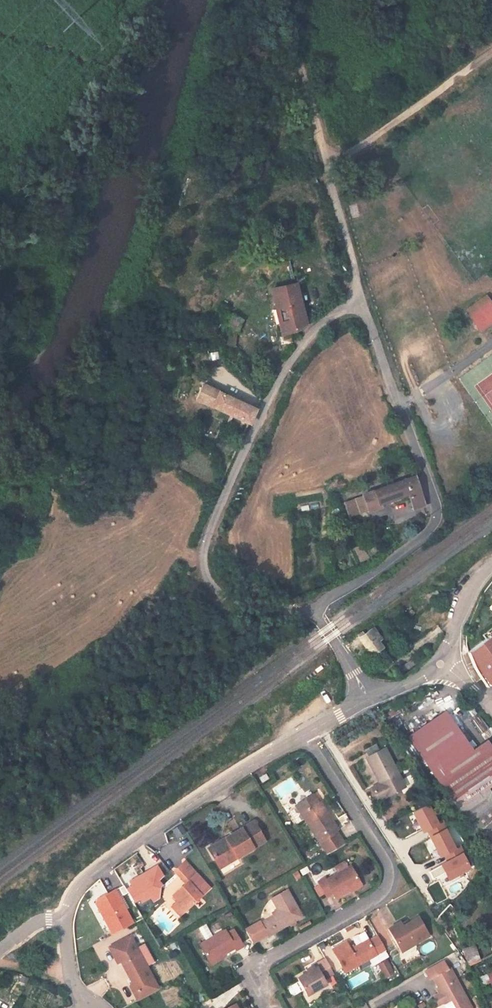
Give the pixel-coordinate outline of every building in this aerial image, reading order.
[(283,339),(294,336),(295,337),(308,330),(297,288),(272,297),(283,339)] [(474,306),(476,310),(468,315),(475,326),(491,315),(491,309),(485,299),(474,306)] [(242,329),(244,325),(236,322),(232,332),(245,339),(249,332),(242,329)] [(250,425),(257,410),(206,386),(199,401),(250,425)] [(383,511),(381,506),(393,501),(395,506),(408,501),(415,513),(425,509),(414,480),(366,500),(372,515),(383,511)] [(376,646),(379,643),(369,631),(357,641),(382,672),(391,664),(376,646)] [(491,639),(491,633),(491,632),(482,640),(485,644),(491,639)] [(468,657),(476,675),(487,692),(491,690),(491,639),(485,644),(468,657)] [(465,740),(461,743),(444,717),(407,740),(456,813),(491,790),(491,757),(486,747),(474,754),(465,740)] [(378,791),(370,795),(377,808),(404,795),(383,754),(364,763),(378,791)] [(266,774),(260,778),(263,782),(269,779),(266,774)] [(317,807),(312,799),(295,810),(303,824),(313,839),(326,858),(343,848),(330,828),(333,826),(323,810),(320,812),(317,807)] [(461,847),(457,849),(443,822),(439,824),(430,805),(415,813),(425,832),(428,830),(442,857),(444,856),(447,862),(443,864),(450,879),(471,869),(461,847)] [(303,824),(295,810),(292,811),(301,825),(303,824)] [(472,841),(481,852),(490,845),(491,848),(491,822),(472,841)] [(220,849),(219,847),(207,854),(219,873),(264,844),(253,826),(225,843),(226,845),(220,849)] [(481,852),(489,860),(491,857),(491,848),(490,845),(481,852)] [(156,862),(133,879),(135,882),(130,886),(138,898),(144,894),(146,898),(153,893),(156,897),(161,893),(162,882),(163,881),(160,877),(165,873),(156,862)] [(172,901),(179,908),(176,910),(184,918),(209,893),(184,866),(173,876),(184,888),(172,901)] [(359,887),(349,869),(323,883),(322,881),(315,885),(323,900),(330,896),(333,902),(359,887)] [(260,929),(257,925),(242,934),(250,949),(266,939),(267,941),(301,921),(286,894),(270,903),(279,918),(260,929)] [(132,929),(114,896),(96,906),(94,909),(111,940),(132,929)] [(184,918),(176,910),(173,914),(180,922),(184,918)] [(399,930),(387,936),(397,955),(420,943),(410,924),(399,930)] [(385,932),(387,936),(399,930),(397,925),(385,932)] [(224,939),(222,936),(198,950),(207,966),(232,952),(233,955),(240,951),(231,935),(224,939)] [(384,953),(376,940),(367,944),(366,942),(348,953),(344,945),(330,953),(342,976),(384,953)] [(133,948),(131,949),(127,943),(108,953),(117,968),(120,967),(131,987),(129,992),(137,1006),(158,994),(133,948)] [(459,958),(464,973),(476,967),(471,953),(459,958)] [(324,963),(311,970),(313,974),(305,978),(295,983),(305,1001),(325,990),(322,985),(333,979),(324,963)] [(426,985),(431,982),(444,975),(438,964),(420,974),(426,985)] [(488,985),(491,984),(491,968),(482,972),(488,985)] [(436,999),(430,1003),(432,1007),(440,1007),(441,1007),(465,1007),(447,973),(444,975),(431,982),(436,992),(433,994),(436,999)]
